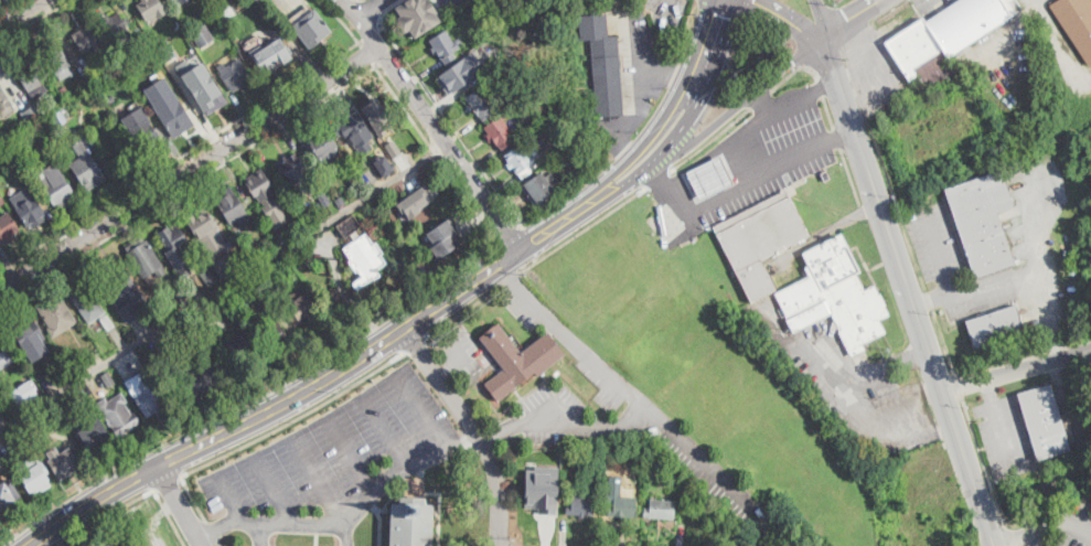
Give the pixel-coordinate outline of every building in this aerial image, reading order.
[(136,3),(140,0),(160,0),(168,12),(153,21),(151,18),(146,21),(136,3)] [(215,9),(227,0),(232,0),(240,13),(225,23),(215,9)] [(395,6),(404,0),(431,0),(443,19),(415,36),(409,29),(406,31),(397,18),(402,14),(395,6)] [(927,22),(960,0),(1017,0),(1023,9),(1020,11),(949,58),(951,63),(958,73),(929,93),(918,76),(918,75),(909,81),(885,43),(921,18),(923,17),(927,22)] [(1049,6),(1057,0),(1090,0),(1090,65),(1089,66),(1049,6)] [(310,49),(292,26),(315,9),(332,32),(310,49)] [(196,17),(191,20),(188,14),(193,11),(196,17)] [(119,12),(132,36),(119,44),(115,35),(114,36),(103,17),(109,12),(111,17),(119,12)] [(608,14),(609,35),(618,34),(624,115),(597,117),(590,40),(580,41),(579,17),(608,14)] [(215,36),(201,46),(191,31),(205,22),(215,36)] [(89,25),(93,31),(98,29),(104,39),(101,40),(103,42),(100,44),(100,45),(84,54),(75,39),(81,34),(78,31),(89,25)] [(447,30),(453,42),(459,39),(461,42),(459,44),(461,47),(453,52),(457,57),(445,65),(437,53),(435,55),(431,49),(435,46),(430,40),(447,30)] [(292,57),(284,64),(280,57),(276,61),(278,64),(264,73),(250,53),(261,45),(263,49),(280,38),(292,57)] [(75,73),(61,79),(57,74),(55,75),(45,55),(61,46),(75,73)] [(165,66),(156,73),(147,60),(157,53),(165,66)] [(227,100),(202,60),(194,64),(190,57),(177,65),(206,114),(227,100)] [(240,58),(252,75),(243,81),(245,84),(232,93),(216,68),(225,63),(227,66),(240,58)] [(463,58),(470,68),(474,66),(479,73),(475,75),(475,76),(459,88),(454,82),(451,84),(447,78),(450,75),(447,71),(463,58)] [(49,90),(34,99),(18,74),(32,65),(49,90)] [(143,88),(173,137),(195,124),(163,75),(143,88)] [(69,90),(63,95),(60,89),(66,85),(69,90)] [(2,119),(0,115),(0,87),(2,86),(17,109),(2,119)] [(482,86),(490,97),(494,94),(496,98),(494,99),(498,104),(491,108),(494,114),(482,121),(473,110),(471,111),(468,107),(471,105),(466,97),(482,86)] [(117,101),(110,105),(108,98),(114,96),(117,101)] [(382,104),(383,103),(391,114),(389,115),(394,122),(385,128),(388,132),(381,137),(361,106),(377,96),(382,104)] [(44,116),(30,125),(22,113),(38,104),(44,116)] [(68,120),(58,126),(51,115),(61,108),(68,120)] [(357,111),(373,137),(368,140),(373,147),(362,154),(350,136),(345,138),(343,135),(338,138),(332,128),(357,111)] [(512,130),(514,129),(516,132),(509,138),(513,143),(502,150),(499,144),(498,146),(493,140),(490,142),(484,135),(489,132),(484,127),(502,116),(512,130)] [(148,117),(150,121),(161,139),(142,150),(131,132),(142,127),(140,122),(148,117)] [(41,130),(32,135),(29,127),(38,122),(41,130)] [(14,133),(8,138),(4,132),(11,128),(14,133)] [(1080,142),(1090,130),(1090,153),(1080,142)] [(336,147),(317,160),(307,144),(328,131),(336,147)] [(393,158),(385,144),(394,138),(403,151),(393,158)] [(88,192),(69,163),(79,157),(73,147),(82,141),(107,179),(88,192)] [(521,144),(532,159),(534,158),(537,161),(530,167),(532,171),(522,179),(518,174),(513,168),(510,170),(506,164),(510,162),(505,156),(521,144)] [(308,170),(288,183),(277,165),(297,153),(308,170)] [(686,171),(699,199),(732,182),(719,154),(686,171)] [(394,171),(382,178),(374,162),(386,157),(394,171)] [(56,213),(35,178),(44,172),(43,170),(56,162),(75,194),(68,199),(72,204),(56,213)] [(269,195),(272,201),(277,197),(285,208),(282,210),(289,220),(276,228),(261,208),(265,205),(261,200),(260,202),(256,195),(256,196),(245,180),(263,168),(274,183),(269,186),(274,192),(269,195)] [(1015,265),(976,278),(945,189),(1002,170),(1014,206),(997,212),(1015,265)] [(830,179),(824,181),(821,173),(826,171),(830,179)] [(552,172),(561,185),(549,194),(553,200),(542,207),(538,202),(537,203),(533,196),(531,197),(527,193),(530,191),(524,184),(541,172),(544,178),(552,172)] [(420,212),(409,220),(405,212),(404,213),(397,204),(425,184),(435,197),(418,208),(420,212)] [(249,221),(240,226),(237,221),(231,225),(213,197),(231,185),(248,214),(246,215),(249,221)] [(753,300),(715,225),(787,188),(810,234),(762,258),(777,288),(753,300)] [(26,190),(29,192),(31,191),(38,203),(44,199),(51,210),(43,215),(46,221),(34,227),(32,224),(28,226),(13,203),(15,202),(13,199),(26,190)] [(345,204),(331,213),(323,201),(338,192),(345,204)] [(204,206),(211,216),(213,214),(221,225),(199,239),(185,218),(204,206)] [(7,238),(0,243),(0,217),(9,211),(21,229),(13,235),(17,239),(10,243),(7,238)] [(364,226),(345,237),(338,225),(356,213),(364,226)] [(459,245),(439,259),(430,248),(435,245),(427,234),(447,220),(456,231),(451,234),(459,245)] [(177,266),(158,232),(178,221),(190,245),(179,250),(184,261),(177,266)] [(799,249),(841,231),(860,270),(857,274),(865,288),(875,285),(890,313),(880,319),(886,332),(864,342),(868,351),(849,358),(831,317),(792,334),(773,292),(810,276),(799,249)] [(391,270),(375,280),(374,278),(356,290),(352,282),(363,276),(360,270),(356,272),(349,261),(352,259),(344,249),(367,234),(391,270)] [(143,236),(146,240),(148,238),(163,266),(142,278),(127,253),(128,251),(125,247),(143,236)] [(238,267),(223,277),(213,261),(228,251),(238,267)] [(136,283),(137,282),(143,292),(141,292),(148,302),(140,307),(143,312),(128,323),(114,300),(116,298),(108,287),(110,286),(103,274),(121,261),(136,283)] [(291,272),(281,280),(275,272),(285,264),(291,272)] [(210,286),(201,274),(210,268),(217,280),(210,286)] [(85,281),(115,325),(107,331),(99,319),(101,318),(100,317),(88,324),(68,293),(85,281)] [(190,302),(179,309),(171,297),(183,290),(190,302)] [(298,290),(302,296),(306,292),(319,310),(299,324),(298,323),(296,325),(288,315),(292,312),(288,306),(293,301),(290,297),(298,290)] [(61,295),(77,322),(54,338),(49,329),(51,326),(38,308),(53,298),(54,299),(61,295)] [(1024,332),(975,347),(966,321),(1016,306),(1024,332)] [(30,356),(10,325),(30,312),(47,339),(43,341),(46,345),(30,356)] [(499,323),(522,352),(548,332),(566,355),(537,377),(535,373),(499,402),(484,384),(503,370),(479,338),(499,323)] [(238,361),(226,341),(248,328),(260,347),(238,361)] [(17,360),(0,370),(0,338),(1,338),(2,338),(17,360)] [(85,365),(78,370),(75,363),(82,358),(85,365)] [(170,405),(148,418),(126,382),(147,368),(170,405)] [(117,383),(109,388),(101,376),(109,371),(117,383)] [(19,406),(10,392),(30,381),(39,394),(19,406)] [(1057,454),(1059,463),(1045,468),(1042,460),(1038,461),(1017,394),(1051,383),(1071,450),(1057,454)] [(128,402),(126,404),(132,414),(135,413),(141,422),(128,430),(130,433),(124,437),(122,433),(118,437),(97,403),(106,397),(108,400),(122,392),(128,402)] [(92,454),(88,451),(85,453),(78,442),(83,439),(78,432),(86,427),(84,424),(97,415),(114,439),(92,454)] [(55,447),(60,454),(71,448),(82,467),(62,479),(58,474),(56,475),(47,461),(51,460),(46,452),(55,447)] [(35,496),(32,492),(29,494),(18,478),(43,462),(50,473),(46,475),(53,485),(35,496)] [(525,468),(524,506),(539,506),(538,513),(556,514),(558,465),(534,464),(534,468),(525,468)] [(23,496),(0,511),(0,473),(10,467),(17,478),(12,480),(23,496)] [(678,483),(676,489),(668,485),(672,480),(678,483)] [(596,495),(595,515),(567,514),(567,506),(571,506),(571,490),(579,491),(579,494),(596,495)] [(637,496),(637,516),(627,516),(627,520),(622,520),(622,516),(609,516),(610,507),(613,507),(614,492),(621,492),(621,495),(637,496)] [(434,504),(432,545),(389,545),(392,503),(399,503),(399,496),(426,497),(426,504),(434,504)] [(675,501),(674,518),(644,517),(644,507),(651,507),(651,499),(675,501)] [(1036,518),(1027,523),(1024,517),(1033,512),(1036,518)]
